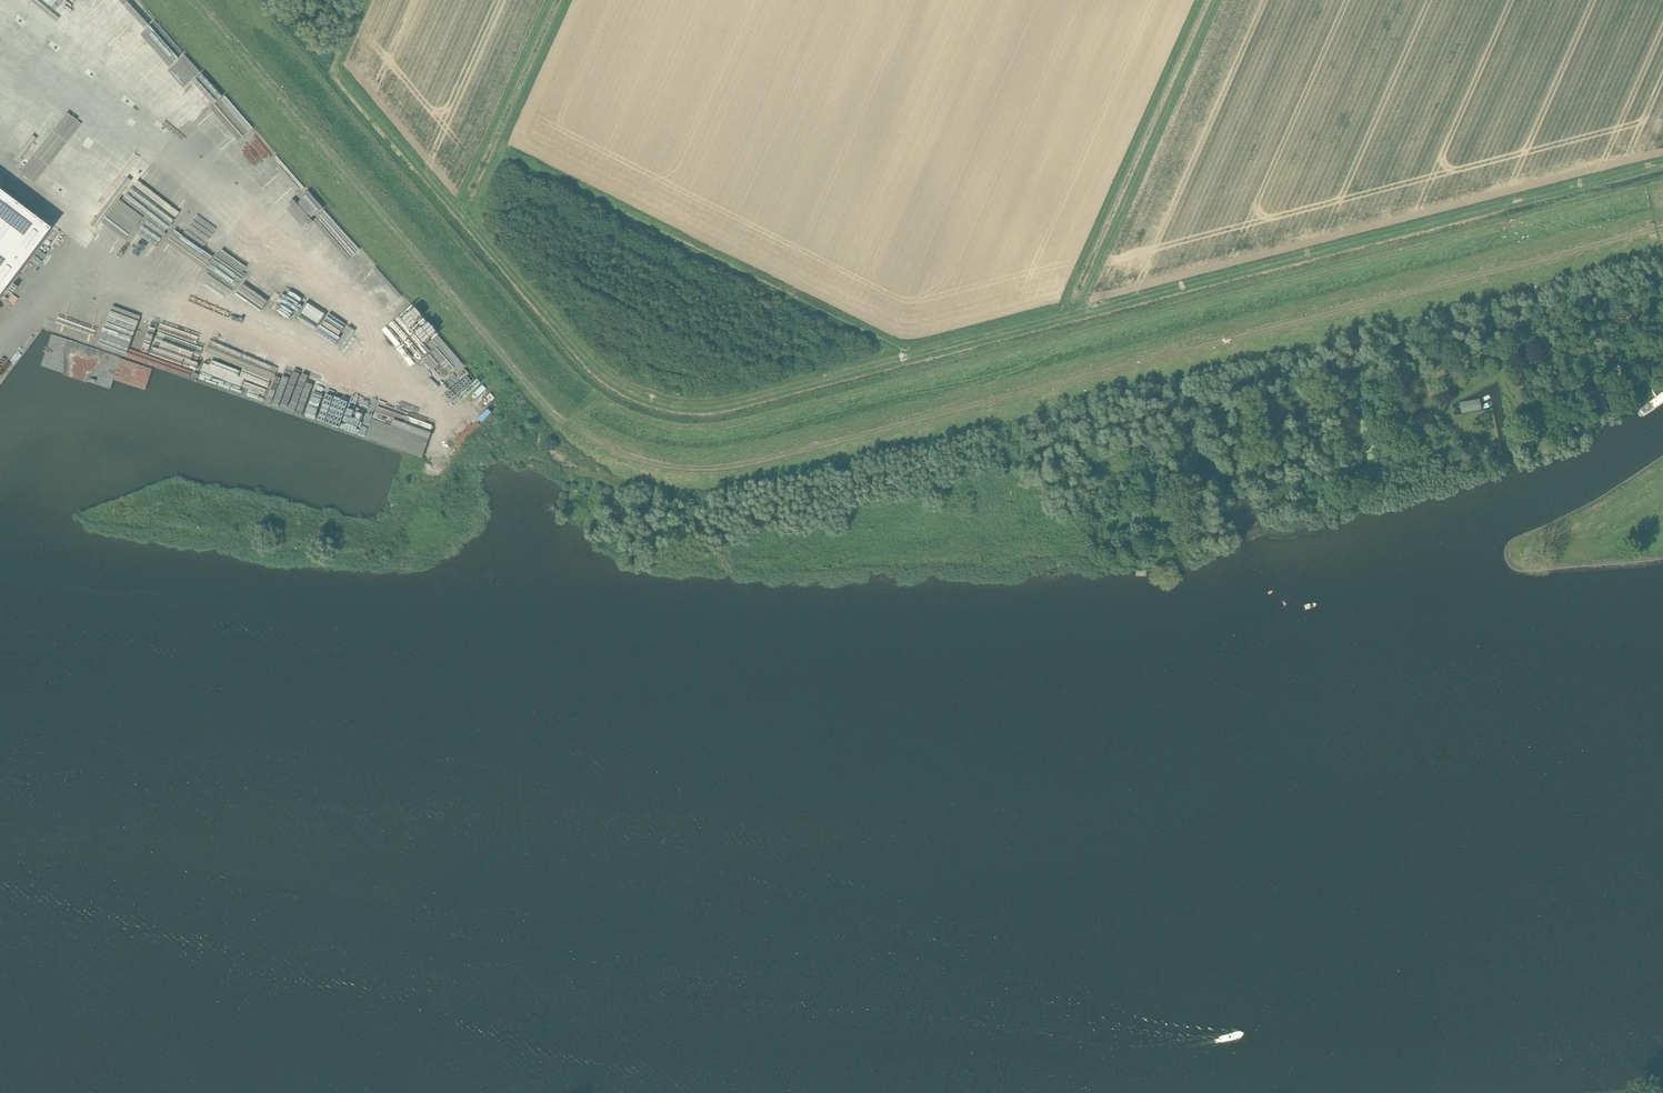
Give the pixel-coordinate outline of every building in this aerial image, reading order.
[(52,229),(0,190),(0,298),(52,229)] [(1631,312),(1622,314),(1625,323),(1633,321),(1631,312)] [(1646,312),(1634,316),(1636,323),(1640,322),(1642,330),(1649,328),(1646,319),(1648,319),(1646,312)] [(1617,348),(1607,349),(1610,371),(1621,369),(1617,348)] [(1481,400),(1460,404),(1462,414),(1483,410),(1481,400)] [(1142,523),(1141,513),(1130,515),(1132,525),(1142,523)]
